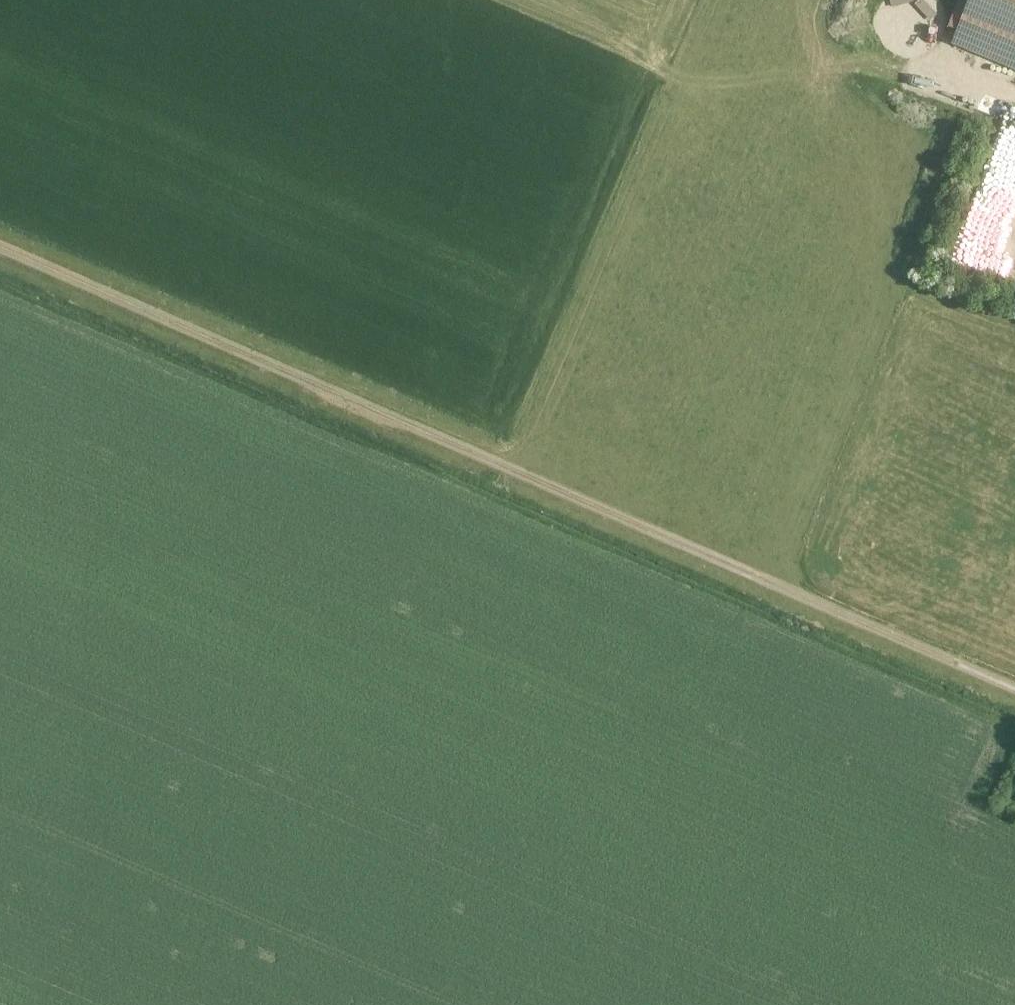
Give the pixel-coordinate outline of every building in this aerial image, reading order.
[(955,42),(1014,67),(1014,0),(972,0),(955,42)] [(991,216),(958,217),(943,253),(1014,277),(1014,175),(991,216)]
